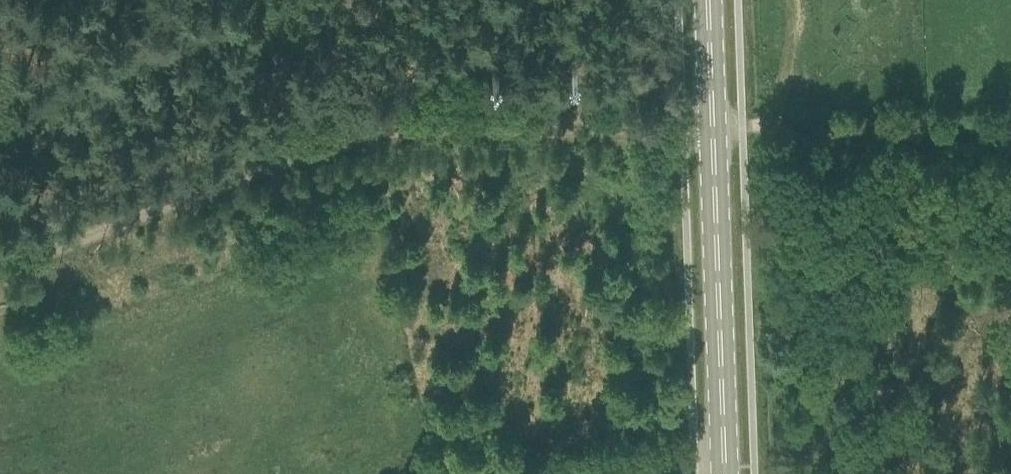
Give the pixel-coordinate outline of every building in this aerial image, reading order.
[(540,82),(541,97),(567,97),(567,81),(540,82)]
